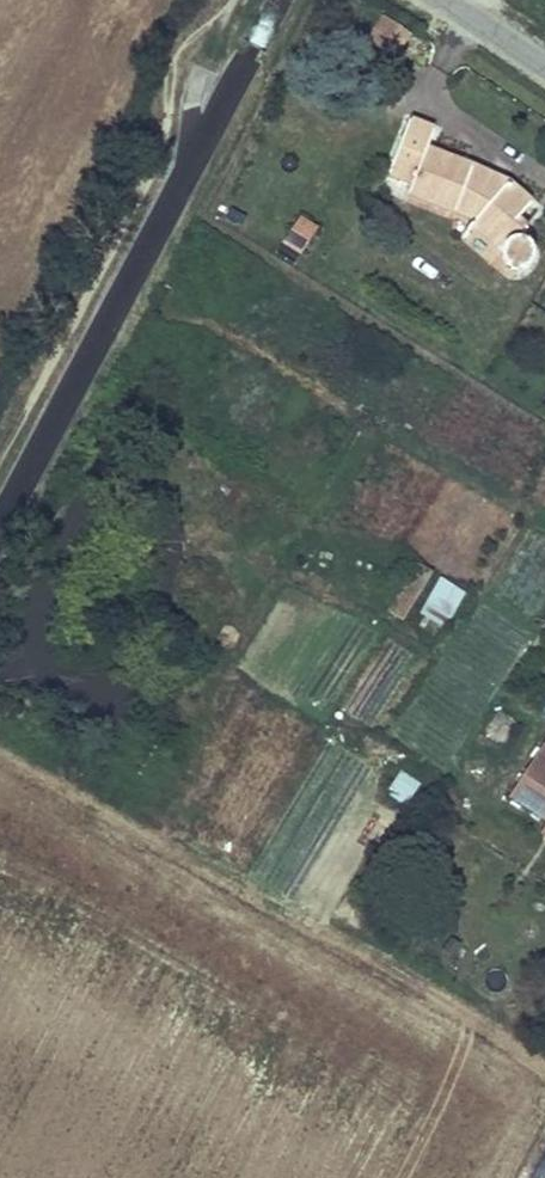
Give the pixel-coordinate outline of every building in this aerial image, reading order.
[(397,54),(411,29),(380,11),(366,36),(397,54)] [(409,120),(391,174),(414,183),(411,193),(421,197),(479,217),(475,223),(504,248),(504,252),(505,258),(507,261),(510,267),(516,269),(522,268),(526,267),(530,264),(532,260),(533,256),(533,250),(532,246),(528,242),(524,239),(528,232),(516,224),(530,205),(509,183),(474,167),(428,151),(434,129),(409,120)] [(300,218),(285,243),(302,253),(317,228),(300,218)] [(418,563),(389,611),(403,619),(434,572),(418,563)] [(469,596),(444,581),(415,631),(440,646),(469,596)] [(544,818),(544,746),(513,797),(544,818)] [(400,773),(386,797),(404,808),(419,785),(400,773)]
